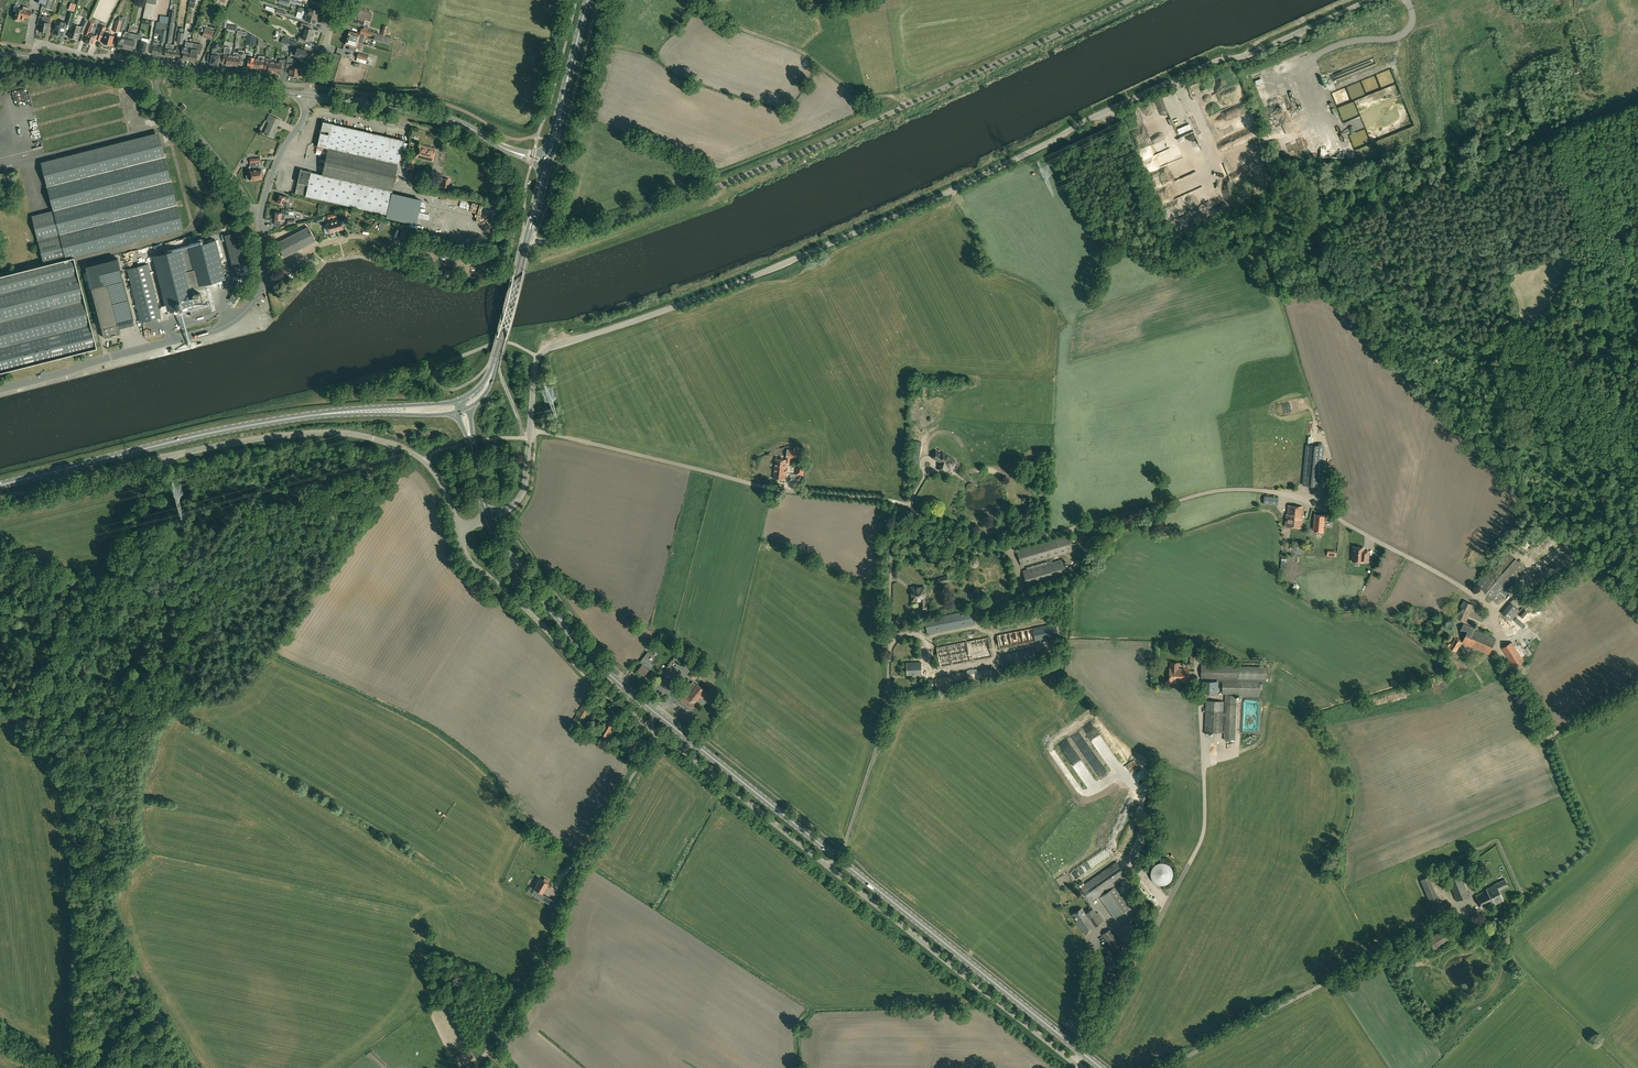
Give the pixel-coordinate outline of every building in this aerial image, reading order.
[(42,6),(52,10),(56,0),(44,0),(43,3),(42,6)] [(25,17),(30,18),(32,13),(27,11),(28,8),(23,7),(22,10),(18,8),(19,6),(15,5),(14,6),(13,10),(14,11),(17,12),(15,19),(16,19),(16,20),(19,21),(19,20),(20,20),(21,20),(24,20),(25,17)] [(302,13),(317,17),(317,15),(318,15),(319,12),(318,11),(309,8),(308,10),(306,10),(306,11),(303,10),(302,13)] [(353,19),(352,22),(363,25),(365,25),(367,20),(370,21),(372,14),(364,12),(363,11),(359,10),(358,14),(357,14),(355,13),(353,18),(353,19)] [(316,19),(317,17),(302,13),(301,15),(304,16),(304,18),(306,18),(305,20),(315,23),(316,22),(317,20),(316,19)] [(40,22),(39,31),(47,32),(49,23),(50,17),(43,16),(42,22),(40,22)] [(120,38),(126,18),(123,17),(117,37),(120,38)] [(63,36),(66,23),(56,20),(53,33),(63,36)] [(167,23),(157,22),(156,29),(162,29),(166,30),(167,30),(167,23)] [(305,30),(303,36),(300,35),(298,40),(306,43),(307,40),(309,41),(313,30),(307,28),(308,26),(301,23),(300,28),(305,30)] [(72,24),(68,37),(76,40),(79,32),(80,27),(72,25),(72,24)] [(86,35),(83,42),(93,46),(97,37),(90,34),(92,27),(87,25),(84,34),(86,35)] [(100,25),(97,34),(101,36),(102,36),(106,27),(100,25)] [(214,32),(214,31),(211,30),(207,28),(205,28),(204,31),(202,37),(211,40),(213,34),(214,32)] [(370,36),(371,31),(361,28),(360,33),(370,36)] [(102,42),(103,43),(104,43),(104,44),(107,45),(107,44),(111,45),(114,36),(110,35),(111,32),(106,30),(106,34),(104,38),(103,38),(102,42)] [(122,49),(122,48),(125,49),(127,39),(128,32),(125,31),(125,34),(124,34),(123,38),(119,38),(118,47),(118,48),(118,49),(121,50),(122,49)] [(347,39),(361,43),(362,40),(358,39),(360,34),(349,31),(347,39)] [(147,53),(149,44),(141,42),(142,39),(143,33),(140,33),(138,38),(139,38),(136,49),(139,50),(139,52),(147,53)] [(374,39),(389,44),(391,37),(376,33),(374,39)] [(133,49),(136,49),(139,38),(138,38),(135,38),(134,41),(127,39),(125,49),(133,50),(133,49)] [(360,47),(361,43),(347,39),(345,44),(350,46),(349,50),(351,50),(351,51),(353,52),(354,52),(354,51),(355,52),(356,47),(360,47)] [(185,60),(189,61),(191,52),(192,47),(192,43),(192,42),(186,41),(185,47),(183,46),(182,50),(184,51),(183,59),(185,60)] [(157,42),(154,42),(154,46),(153,53),(156,53),(156,55),(160,56),(162,47),(157,46),(157,42)] [(196,61),(198,53),(200,54),(201,49),(202,49),(203,45),(197,44),(197,45),(193,44),(193,43),(192,43),(192,47),(191,52),(189,61),(194,61),(196,61)] [(167,57),(172,58),(173,49),(169,48),(170,45),(166,45),(165,56),(167,56),(167,57)] [(172,58),(176,59),(176,58),(178,58),(180,47),(177,47),(177,50),(173,49),(172,58)] [(226,65),(232,66),(234,55),(230,55),(231,49),(230,48),(225,47),(223,63),(226,64),(226,65)] [(295,56),(304,58),(304,56),(305,56),(306,56),(307,53),(307,52),(305,52),(306,51),(297,48),(296,51),(292,50),(290,54),(295,56)] [(218,65),(219,65),(219,62),(222,62),(223,57),(220,56),(216,56),(217,51),(213,50),(212,54),(209,53),(208,59),(211,60),(211,64),(214,64),(214,65),(218,65)] [(234,52),(234,55),(232,66),(239,67),(239,65),(243,65),(244,51),(239,50),(238,51),(238,53),(234,52)] [(358,53),(356,58),(366,61),(368,56),(358,53)] [(247,68),(253,69),(255,58),(252,58),(252,56),(251,55),(246,54),(244,65),(248,66),(247,68)] [(264,66),(265,57),(259,56),(258,57),(258,58),(255,58),(253,69),(260,70),(260,65),(264,66)] [(268,72),(274,73),(276,62),(272,61),(272,60),(271,58),(266,58),(265,70),(268,71),(268,72)] [(285,70),(286,60),(280,60),(279,60),(279,62),(276,62),(274,73),(281,74),(281,69),(285,70)] [(300,76),(301,69),(292,68),(293,64),(287,63),(286,72),(289,72),(289,75),(300,76)] [(5,116),(17,114),(16,109),(13,109),(13,106),(1,107),(2,111),(5,111),(5,116)] [(266,121),(269,123),(264,133),(272,137),(275,131),(274,130),(277,125),(278,126),(281,120),(269,114),(266,121)] [(17,122),(20,122),(20,125),(17,126),(18,135),(25,135),(23,117),(17,117),(17,122)] [(328,148),(322,175),(347,181),(392,191),(404,140),(331,124),(331,122),(322,120),(319,130),(321,130),(317,146),(328,148)] [(1192,129),(1188,120),(1175,125),(1179,134),(1192,129)] [(432,161),(435,148),(420,145),(417,157),(432,161)] [(165,157),(47,186),(53,211),(65,259),(183,229),(165,157)] [(255,180),(258,180),(257,174),(258,174),(256,162),(250,163),(251,170),(250,171),(250,175),(246,176),(247,181),(255,180)] [(294,193),(342,204),(347,181),(322,175),(300,170),(294,193)] [(442,188),(449,188),(449,187),(452,187),(452,184),(449,184),(450,179),(443,178),(442,188)] [(392,191),(347,181),(342,204),(387,215),(392,191)] [(287,206),(289,198),(285,197),(280,195),(277,203),(287,206)] [(289,212),(289,210),(282,209),(281,213),(276,212),(275,220),(281,221),(281,219),(284,220),(285,215),(289,215),(294,215),(294,212),(289,212)] [(53,211),(32,217),(44,264),(65,259),(53,211)] [(333,220),(334,222),(336,231),(343,229),(342,226),(345,225),(344,220),(341,221),(341,220),(337,221),(337,219),(333,220)] [(329,233),(336,231),(334,222),(325,224),(324,226),(324,227),(326,228),(328,228),(329,233)] [(284,257),(315,241),(308,227),(277,243),(284,257)] [(233,268),(249,264),(241,231),(224,235),(233,268)] [(215,240),(153,255),(166,305),(167,310),(169,315),(190,310),(210,305),(205,284),(225,279),(221,263),(215,240)] [(450,251),(418,242),(416,249),(448,258),(450,251)] [(19,268),(34,249),(28,245),(13,264),(19,268)] [(1,372),(97,348),(74,257),(0,276),(0,369),(1,372)] [(86,266),(104,338),(120,334),(118,324),(134,320),(118,258),(86,266)] [(141,322),(161,317),(148,264),(127,269),(141,322)] [(240,295),(234,291),(229,301),(234,304),(240,295)] [(1320,487),(1324,447),(1307,445),(1303,485),(1320,487)] [(786,456),(786,460),(776,459),(773,478),(784,480),(786,464),(786,462),(790,463),(790,458),(798,458),(797,463),(803,463),(804,458),(802,458),(803,451),(798,450),(798,448),(794,447),(794,450),(787,449),(787,456),(786,456)] [(953,458),(944,453),(942,455),(936,451),(932,457),(941,462),(939,469),(946,471),(947,466),(950,467),(950,468),(951,468),(952,468),(953,468),(954,467),(955,466),(956,465),(956,464),(956,463),(956,462),(955,461),(955,460),(954,459),(953,458)] [(803,463),(797,463),(797,469),(796,469),(796,475),(798,475),(798,474),(801,475),(804,476),(805,467),(804,467),(805,464),(804,463),(803,463)] [(1332,505),(1335,483),(1325,482),(1323,504),(1332,505)] [(1278,505),(1278,497),(1264,496),(1263,504),(1278,505)] [(1301,519),(1302,507),(1288,505),(1287,514),(1286,514),(1285,526),(1301,528),(1302,519),(1301,519)] [(1324,515),(1315,515),(1314,531),(1322,532),(1324,515)] [(1050,557),(1074,550),(1070,535),(1017,550),(1021,566),(1045,559),(1047,564),(1023,571),(1028,587),(1068,575),(1063,559),(1052,562),(1050,557)] [(1364,547),(1353,547),(1352,561),(1363,562),(1363,561),(1368,561),(1369,551),(1364,551),(1364,547)] [(1496,601),(1525,568),(1506,551),(1477,584),(1496,601)] [(911,591),(911,592),(911,601),(921,601),(921,610),(928,610),(928,604),(924,603),(924,587),(914,587),(913,588),(912,588),(912,589),(911,589),(911,590),(911,591)] [(1528,602),(1518,594),(1501,613),(1512,621),(1528,602)] [(1468,615),(1473,605),(1465,601),(1462,606),(1461,606),(1459,612),(1460,612),(1457,617),(1462,619),(1465,614),(1468,615)] [(1546,608),(1529,622),(1536,630),(1545,622),(1544,621),(1552,615),(1546,608)] [(928,633),(974,624),(971,610),(925,619),(928,633)] [(996,650),(1059,637),(1056,623),(997,635),(999,643),(995,644),(996,650)] [(1474,629),(1463,625),(1461,631),(1467,633),(1463,642),(1473,647),(1475,642),(1470,640),(1474,630),(1474,629)] [(1496,639),(1474,630),(1470,640),(1475,642),(1473,647),(1489,654),(1496,639)] [(940,667),(993,657),(989,637),(936,647),(940,667)] [(1446,645),(1449,647),(1456,652),(1462,643),(1455,638),(1451,644),(1448,642),(1446,645)] [(1517,639),(1512,642),(1511,642),(1502,648),(1508,658),(1514,667),(1524,661),(1522,657),(1526,655),(1517,639)] [(1195,640),(1186,640),(1186,662),(1194,663),(1195,640)] [(1005,666),(1036,660),(1034,648),(1003,655),(1005,666)] [(640,667),(638,669),(645,675),(651,667),(653,665),(653,664),(651,662),(644,657),(640,662),(643,664),(642,665),(640,667)] [(907,675),(922,674),(921,662),(907,663),(907,675)] [(1188,682),(1188,668),(1178,668),(1178,663),(1170,662),(1170,668),(1169,668),(1169,683),(1175,683),(1175,682),(1188,682)] [(968,680),(994,674),(992,665),(948,676),(935,679),(937,689),(950,686),(949,683),(967,679),(968,680)] [(1267,667),(1201,666),(1201,678),(1217,678),(1217,681),(1222,682),(1222,694),(1239,694),(1239,697),(1259,697),(1259,682),(1266,682),(1267,667)] [(922,687),(934,686),(933,679),(922,680),(922,687)] [(1218,681),(1205,681),(1205,693),(1218,693),(1218,681)] [(691,707),(706,689),(698,683),(697,685),(693,682),(689,687),(685,683),(680,689),(675,694),(691,707)] [(1236,696),(1226,695),(1226,696),(1225,713),(1225,715),(1224,730),(1224,732),(1224,739),(1234,740),(1236,696)] [(1223,701),(1206,701),(1205,732),(1222,733),(1222,732),(1224,732),(1224,730),(1222,730),(1223,715),(1225,715),(1225,713),(1223,712),(1223,701)] [(579,727),(591,706),(584,702),(572,723),(579,727)] [(610,737),(617,723),(607,717),(603,724),(604,724),(600,731),(610,737)] [(1083,880),(1081,875),(1086,871),(1101,865),(1103,863),(1107,862),(1112,857),(1110,853),(1106,848),(1104,849),(1100,852),(1101,852),(1093,859),(1088,860),(1089,863),(1086,866),(1081,868),(1076,872),(1080,881),(1083,880)] [(1090,902),(1127,876),(1116,862),(1080,887),(1090,902)] [(1166,877),(1165,872),(1154,873),(1155,886),(1172,884),(1172,877),(1166,877)] [(1433,911),(1444,906),(1441,900),(1439,900),(1430,881),(1436,878),(1434,873),(1420,880),(1433,911)] [(1456,901),(1469,895),(1460,874),(1447,879),(1456,901)] [(542,893),(549,881),(545,879),(543,881),(538,878),(536,882),(538,883),(534,889),(538,891),(535,896),(541,899),(544,895),(542,893)] [(1501,890),(1508,886),(1505,879),(1494,884),(1495,884),(1486,888),(1486,890),(1475,895),(1481,908),(1495,902),(1495,904),(1503,901),(1498,890),(1500,889),(1501,890)] [(1115,885),(1099,897),(1114,918),(1131,907),(1115,885)] [(1085,934),(1104,921),(1098,912),(1095,914),(1091,909),(1086,913),(1082,907),(1072,914),(1077,921),(1076,922),(1085,934)] [(1128,938),(1138,932),(1132,922),(1122,928),(1128,938)] [(1434,949),(1451,938),(1444,928),(1428,939),(1434,949)] [(1116,954),(1124,948),(1110,929),(1102,934),(1116,954)] [(1107,963),(1103,966),(1109,974),(1119,966),(1113,959),(1113,960),(1109,954),(1103,958),(1107,963)]
